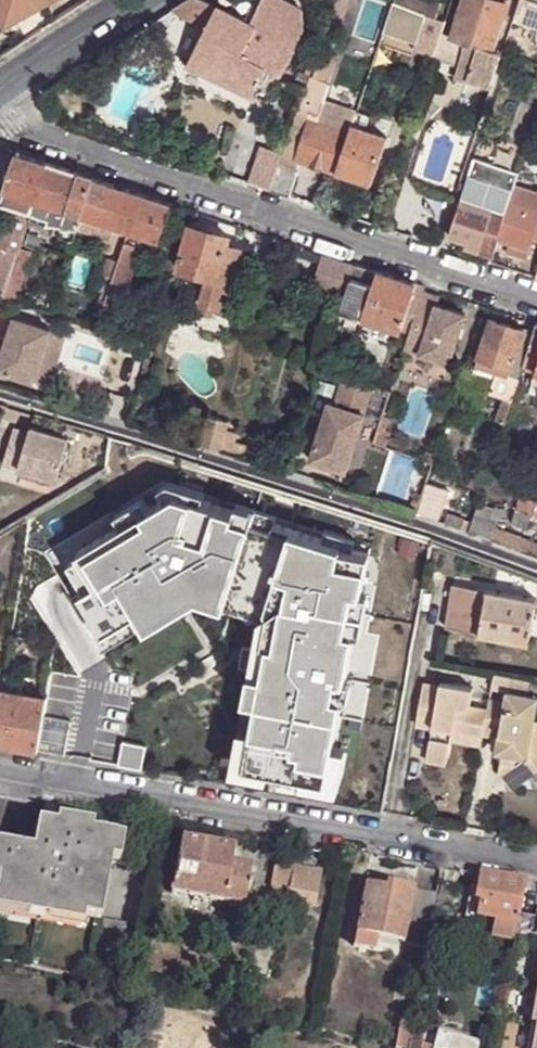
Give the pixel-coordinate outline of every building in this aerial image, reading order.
[(4,21),(45,0),(0,0),(0,15),(4,21)] [(173,7),(197,24),(206,28),(217,5),(208,0),(183,0),(173,7)] [(217,5),(206,28),(188,64),(253,95),(267,69),(281,76),(305,31),(301,10),(283,0),(260,0),(248,22),(217,5)] [(326,33),(340,37),(352,0),(337,0),(326,33)] [(394,2),(425,13),(436,17),(440,3),(431,0),(395,0),(394,2)] [(494,49),(508,3),(498,0),(464,0),(452,37),(468,41),(493,50),(494,49)] [(514,20),(536,27),(536,0),(521,0),(514,20)] [(425,13),(394,2),(389,17),(420,28),(425,13)] [(436,17),(425,13),(420,28),(413,49),(434,56),(445,21),(436,17)] [(492,86),(504,51),(494,49),(493,50),(468,41),(456,77),(469,81),(469,79),(492,86)] [(336,55),(321,50),(312,77),(327,82),(336,55)] [(311,74),(317,57),(310,55),(304,71),(311,74)] [(307,86),(311,74),(304,71),(298,69),(294,82),(307,86)] [(324,101),(316,123),(349,133),(356,111),(324,101)] [(371,114),(358,110),(353,126),(366,130),(371,114)] [(316,123),(296,117),(285,153),(279,170),(278,172),(280,173),(283,167),(288,156),(298,160),(336,172),(350,134),(349,133),(316,123)] [(366,130),(353,126),(350,134),(336,172),(372,184),(388,137),(366,130)] [(275,149),(261,146),(249,182),(272,189),(278,172),(279,170),(285,153),(275,149)] [(4,297),(13,268),(31,212),(36,199),(48,162),(16,153),(0,202),(20,208),(0,273),(0,296),(4,297)] [(288,156),(283,167),(294,171),(298,160),(288,156)] [(470,174),(515,188),(516,182),(521,171),(476,156),(470,174)] [(48,162),(36,199),(66,208),(67,209),(79,173),(48,162)] [(278,172),(272,189),(290,195),(298,172),(294,171),(283,167),(280,173),(278,172)] [(67,209),(82,214),(94,177),(79,173),(67,209)] [(462,197),(507,212),(515,188),(470,174),(462,197)] [(94,177),(82,214),(97,219),(109,182),(94,177)] [(97,219),(129,229),(140,193),(109,182),(97,219)] [(516,182),(515,188),(507,212),(506,214),(500,231),(498,240),(508,242),(505,251),(528,258),(535,237),(536,238),(536,189),(516,182)] [(140,193),(129,229),(160,239),(172,203),(140,193)] [(466,246),(493,254),(498,240),(500,231),(506,214),(507,212),(462,197),(450,235),(467,240),(466,246)] [(36,199),(31,212),(43,215),(62,220),(66,208),(36,199)] [(61,224),(78,226),(82,214),(67,209),(66,208),(62,220),(61,224)] [(31,212),(13,268),(23,272),(43,215),(31,212)] [(190,226),(180,268),(210,276),(206,291),(231,297),(245,244),(230,239),(231,236),(190,226)] [(108,293),(103,309),(113,312),(135,245),(124,242),(119,259),(108,293)] [(94,288),(108,293),(119,259),(105,255),(94,288)] [(322,255),(313,283),(346,293),(354,265),(322,255)] [(377,271),(357,264),(354,277),(374,285),(377,271)] [(4,297),(14,300),(23,272),(13,268),(4,297)] [(416,283),(377,271),(374,285),(363,317),(402,331),(416,283)] [(374,285),(354,277),(343,310),(363,317),(374,285)] [(424,286),(416,283),(402,331),(409,333),(423,291),(424,286)] [(438,296),(423,291),(409,333),(405,348),(449,362),(465,314),(436,304),(438,296)] [(50,327),(13,315),(6,336),(0,334),(0,369),(34,379),(50,327)] [(511,367),(524,329),(491,319),(479,356),(511,367)] [(522,365),(536,369),(536,366),(536,323),(536,322),(533,332),(522,365)] [(63,335),(50,327),(34,379),(49,380),(63,335)] [(509,373),(518,377),(522,365),(533,332),(524,329),(511,367),(509,373)] [(509,373),(511,367),(479,356),(476,364),(496,371),(508,375),(509,373)] [(503,398),(510,401),(518,377),(509,373),(508,375),(496,371),(488,393),(503,398)] [(346,471),(373,385),(342,375),(333,403),(328,401),(309,459),(346,471)] [(496,418),(503,421),(510,401),(503,398),(496,418)] [(2,464),(56,479),(69,436),(31,425),(29,430),(13,425),(2,464)] [(220,452),(229,454),(233,442),(235,443),(237,433),(226,429),(220,452)] [(229,454),(244,459),(248,447),(235,443),(233,442),(229,454)] [(423,496),(421,504),(438,509),(441,502),(423,496)] [(515,509),(530,514),(535,503),(519,497),(515,509)] [(160,498),(48,564),(104,653),(137,633),(142,641),(192,611),(273,631),(242,777),(321,790),(366,559),(160,498)] [(474,535),(489,540),(493,528),(495,522),(486,518),(490,505),(479,501),(474,516),(480,518),(474,535)] [(527,522),(536,525),(536,504),(535,503),(530,514),(527,522)] [(417,515),(436,522),(440,510),(438,509),(421,504),(417,515)] [(525,528),(527,522),(530,514),(515,509),(510,523),(525,528)] [(443,524),(460,529),(462,520),(463,517),(446,512),(443,524)] [(468,533),(474,535),(480,518),(474,516),(468,533)] [(460,529),(466,531),(469,522),(462,520),(460,529)] [(489,540),(504,546),(508,533),(493,528),(489,540)] [(536,558),(536,543),(508,533),(504,546),(536,558)] [(456,585),(447,627),(530,642),(536,602),(536,599),(456,585)] [(483,734),(487,711),(470,708),(473,689),(440,683),(439,687),(423,684),(418,716),(434,719),(433,729),(427,761),(447,764),(452,739),(452,738),(459,733),(483,737),(483,734)] [(2,689),(0,702),(0,743),(37,750),(45,696),(2,689)] [(505,699),(536,705),(536,697),(506,692),(505,699)] [(487,711),(483,734),(499,736),(496,750),(501,751),(498,771),(510,788),(536,768),(536,727),(532,726),(533,721),(536,705),(505,699),(504,703),(489,700),(487,711)] [(416,726),(433,729),(434,719),(418,716),(416,726)] [(481,744),(483,737),(459,733),(452,738),(452,739),(481,744)] [(98,917),(111,837),(35,823),(32,848),(0,843),(0,903),(96,920),(98,917)] [(224,904),(231,866),(233,850),(180,841),(170,895),(224,904)] [(321,873),(275,865),(271,890),(287,892),(285,903),(314,908),(321,873)] [(250,869),(231,866),(224,904),(243,907),(250,869)] [(367,873),(364,884),(371,885),(372,881),(373,874),(367,873)] [(517,916),(523,883),(481,874),(477,894),(482,895),(479,917),(495,920),(515,924),(517,916)] [(371,885),(391,889),(392,884),(372,881),(371,885)] [(382,937),(391,889),(371,885),(364,884),(356,932),(376,936),(382,937)] [(392,884),(391,889),(382,937),(404,941),(405,936),(413,889),(414,888),(392,884)] [(405,936),(427,940),(435,904),(436,893),(413,889),(405,936)] [(536,944),(536,928),(533,914),(532,920),(517,916),(515,924),(512,942),(529,946),(530,942),(536,944)] [(491,938),(512,942),(515,924),(495,920),(491,938)] [(373,949),(376,936),(356,932),(354,946),(373,949)] [(409,1044),(413,1021),(401,1019),(396,1047),(408,1047),(409,1044)] [(413,1021),(409,1044),(419,1046),(422,1023),(413,1021)]
